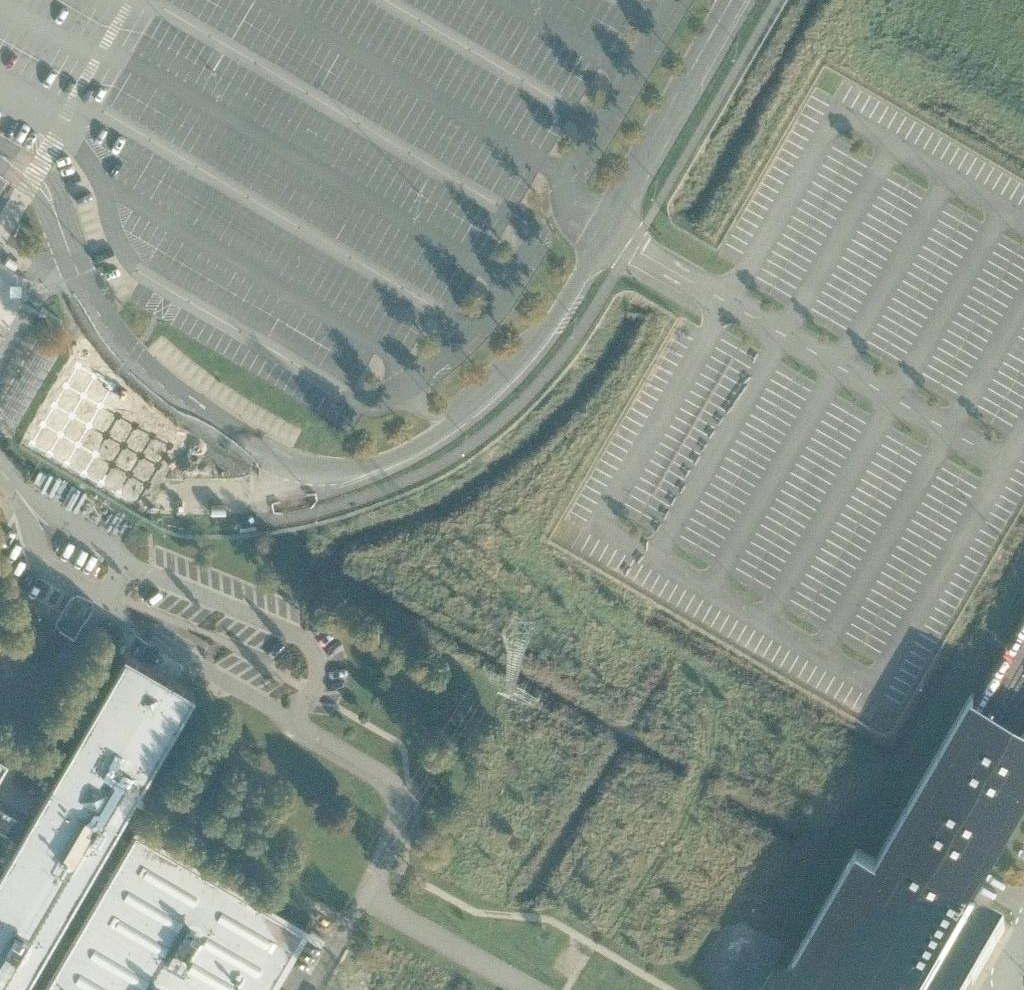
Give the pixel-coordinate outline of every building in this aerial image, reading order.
[(36,817),(0,796),(0,820),(25,834),(0,877),(0,989),(280,989),(317,927),(130,817),(203,691),(133,653),(115,684),(79,745),(36,817)] [(1004,932),(960,907),(1023,796),(1023,720),(1019,717),(1001,707),(984,697),(972,690),(876,858),(856,847),(774,989),(971,989),(1004,932)] [(15,756),(0,747),(0,782),(15,756)]
